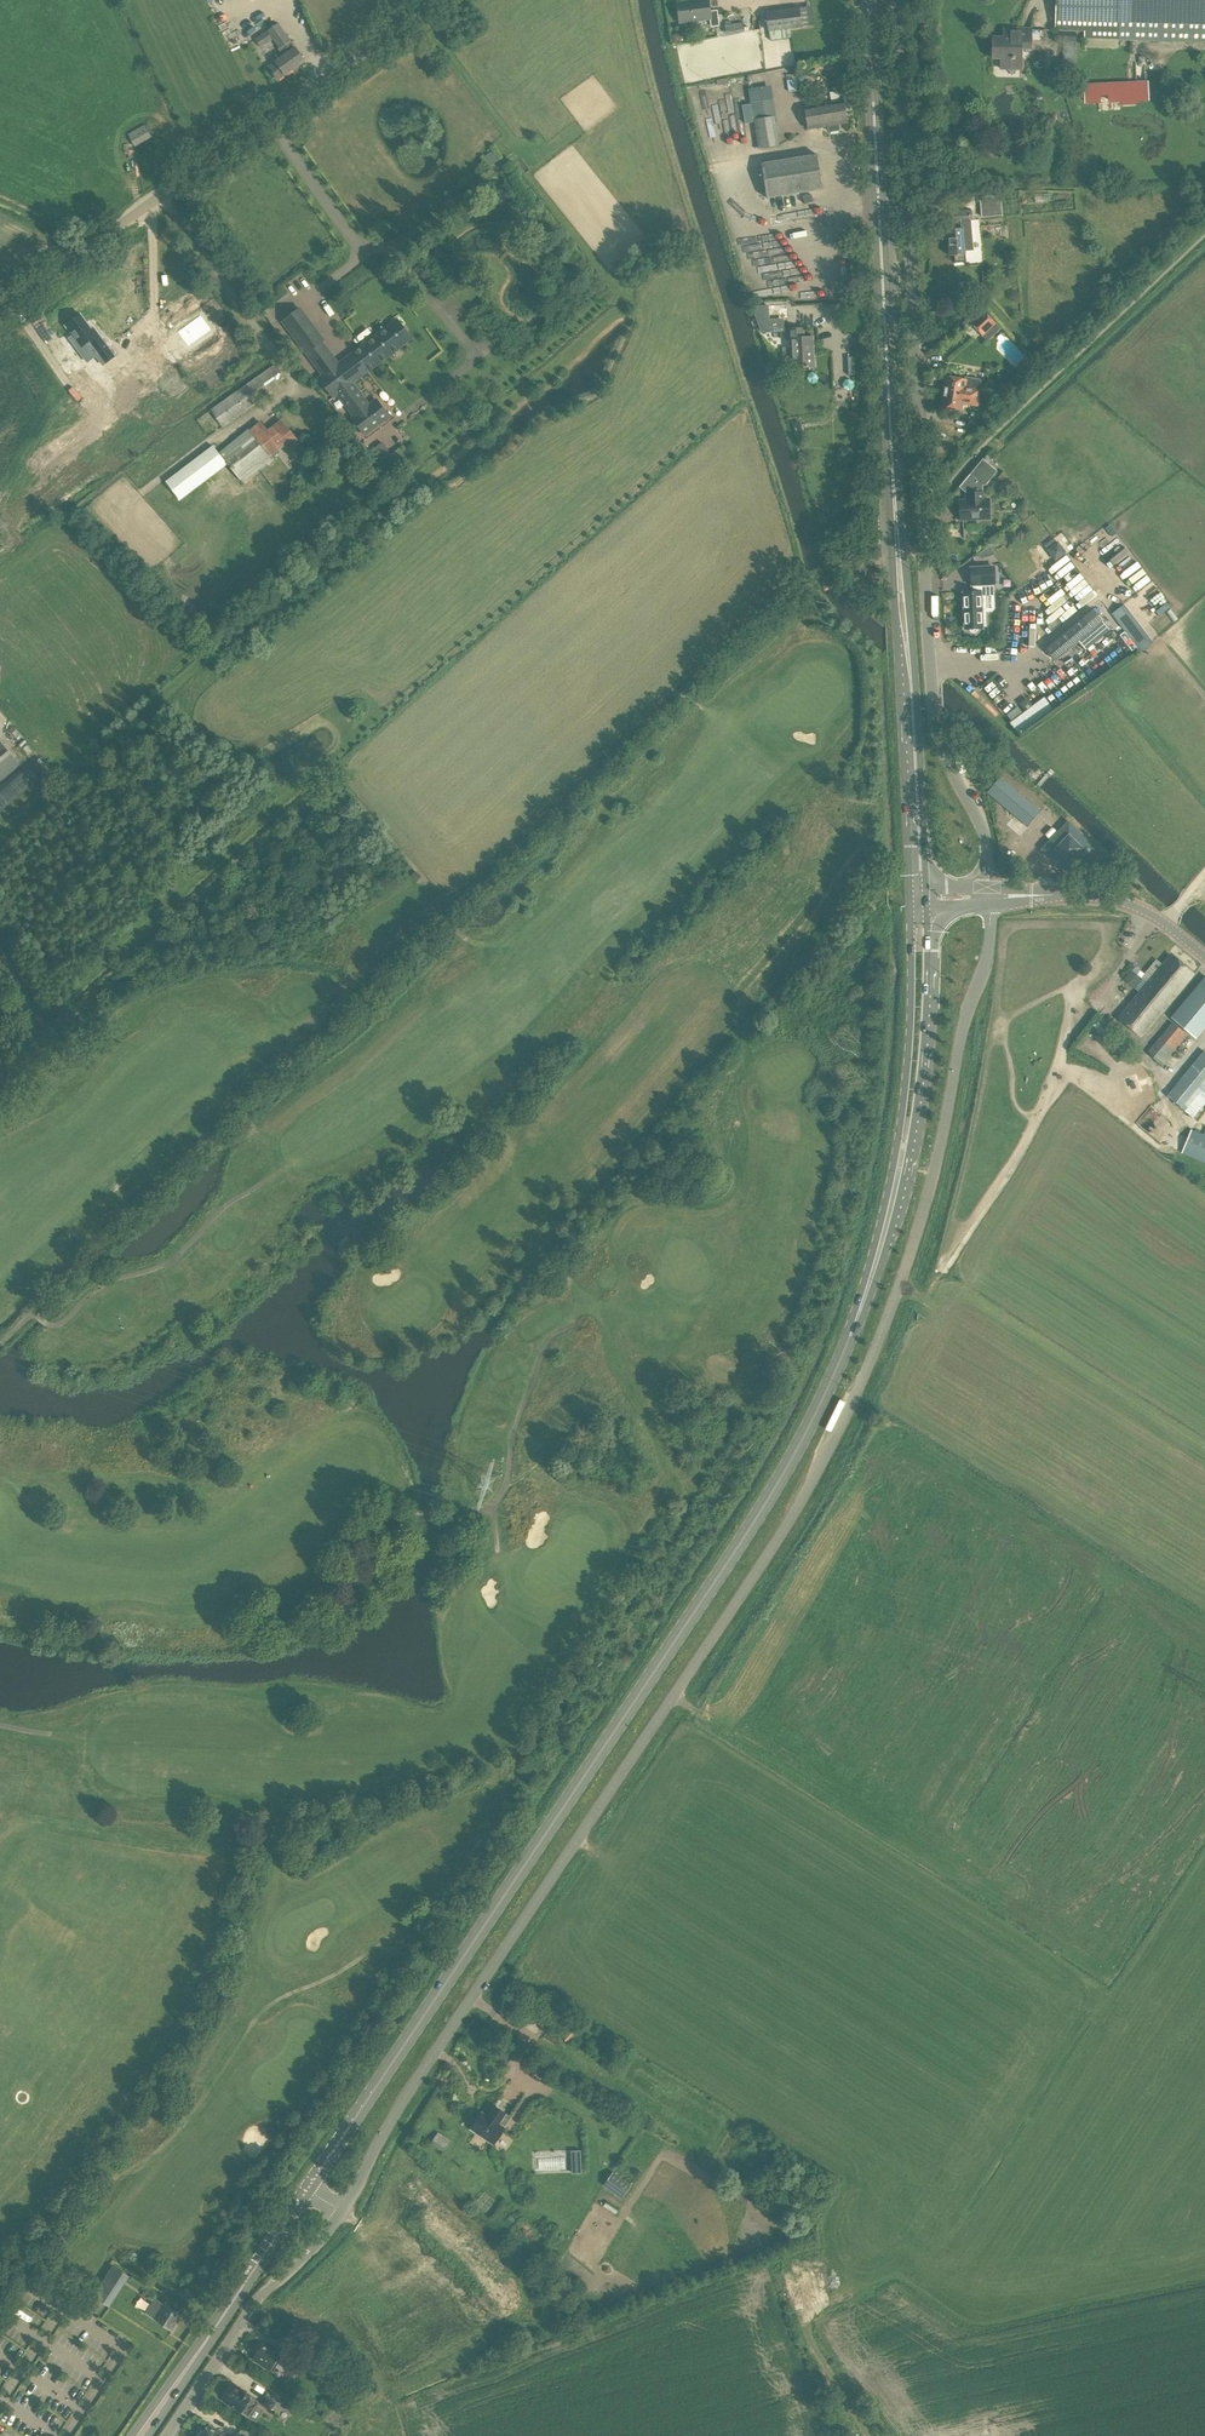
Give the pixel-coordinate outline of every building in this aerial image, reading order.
[(719,25),(717,10),(710,11),(709,0),(700,0),(678,3),(680,23),(711,19),(712,26),(719,25)] [(1056,30),(1085,31),(1085,39),(1204,42),(1204,0),(1057,0),(1056,30)] [(768,31),(801,27),(799,7),(766,12),(768,31)] [(279,24),(269,31),(286,55),(276,62),(268,67),(278,80),(305,61),(295,48),(279,24)] [(1030,48),(1031,30),(1012,29),(1011,39),(994,38),(993,58),(1002,58),(1001,68),(1020,68),(1020,48),(1030,48)] [(678,35),(673,36),(674,43),(682,42),(680,37),(678,35)] [(1064,41),(1063,53),(1075,54),(1075,42),(1064,41)] [(806,76),(810,70),(805,66),(801,72),(806,76)] [(1075,79),(1075,67),(1065,67),(1065,78),(1075,79)] [(1147,83),(1085,86),(1086,102),(1099,101),(1098,89),(1110,89),(1110,101),(1147,100),(1147,83)] [(773,98),(762,100),(765,119),(773,117),(776,117),(773,98)] [(809,129),(828,126),(828,131),(830,132),(838,131),(839,129),(838,125),(847,123),(843,101),(805,107),(809,129)] [(755,120),(759,149),(778,146),(773,117),(765,119),(755,120)] [(135,146),(151,137),(145,126),(129,135),(135,146)] [(767,198),(822,189),(817,155),(762,164),(767,198)] [(803,197),(804,200),(805,204),(813,202),(811,195),(803,197)] [(1002,214),(1001,206),(982,208),(982,216),(1002,214)] [(954,229),(948,230),(948,235),(949,240),(950,256),(954,255),(955,263),(966,262),(965,250),(973,249),(970,221),(969,211),(951,212),(952,221),(952,222),(953,221),(954,229)] [(769,320),(787,319),(787,305),(769,305),(769,320)] [(320,378),(334,397),(338,394),(355,416),(353,418),(365,434),(390,416),(377,399),(368,406),(350,382),(376,363),(377,365),(384,360),(380,355),(372,361),(363,348),(339,367),(321,343),(324,340),(300,308),(283,322),(324,375),(320,378)] [(983,335),(996,323),(984,311),(971,323),(983,335)] [(81,314),(66,325),(73,336),(70,338),(88,362),(96,355),(104,365),(115,356),(94,328),(92,329),(88,324),(81,314)] [(201,315),(177,332),(188,346),(212,329),(201,315)] [(363,348),(372,361),(380,355),(384,360),(391,355),(389,352),(399,345),(400,347),(413,338),(398,319),(363,345),(364,347),(363,348)] [(792,367),(814,366),(812,337),(803,338),(803,329),(786,330),(786,339),(791,338),(792,367)] [(211,410),(222,427),(267,395),(264,391),(284,377),(275,365),(211,410)] [(965,380),(947,377),(944,393),(979,398),(980,389),(979,389),(981,382),(979,380),(965,378),(965,380)] [(977,406),(979,398),(944,393),(942,408),(960,411),(961,404),(977,406)] [(289,450),(299,442),(282,422),(268,432),(261,423),(222,452),(241,478),(272,455),(272,456),(286,446),(289,450)] [(398,464),(383,442),(370,452),(385,473),(398,464)] [(967,500),(959,500),(960,519),(989,518),(988,498),(983,499),(982,483),(984,483),(995,470),(982,459),(967,477),(974,483),(971,486),(971,492),(966,492),(966,495),(967,495),(967,500)] [(1003,471),(997,478),(1002,481),(1006,482),(1009,479),(1003,471)] [(1067,554),(1056,540),(1042,550),(1033,556),(1044,571),(1053,565),(1067,554)] [(995,608),(994,584),(995,584),(994,567),(971,568),(972,585),(973,585),(973,592),(964,592),(964,609),(995,608)] [(1124,604),(1111,613),(1131,639),(1143,629),(1124,604)] [(964,609),(965,628),(969,628),(970,631),(973,632),(976,632),(978,630),(979,628),(982,628),(982,626),(986,626),(985,612),(992,611),(995,608),(964,609)] [(1057,660),(1079,641),(1086,649),(1110,629),(1093,609),(1083,616),(1047,648),(1057,660)] [(1025,711),(1010,722),(1019,734),(1053,708),(1045,696),(1033,705),(1025,711)] [(17,763),(1,743),(0,742),(0,777),(17,763)] [(1000,776),(987,792),(1028,826),(1041,811),(1000,776)] [(1093,847),(1068,823),(1043,848),(1069,873),(1093,847)] [(416,871),(412,876),(418,881),(422,876),(416,871)] [(1142,1035),(1193,975),(1170,955),(1119,1016),(1142,1035)] [(1123,978),(1135,988),(1143,979),(1133,971),(1136,967),(1133,964),(1126,972),(1127,973),(1123,978)] [(1172,1017),(1196,1037),(1204,1026),(1204,977),(1172,1017)] [(1163,1067),(1188,1035),(1172,1022),(1147,1054),(1163,1067)] [(1204,1088),(1201,1086),(1204,1082),(1204,1055),(1170,1097),(1182,1107),(1182,1106),(1187,1109),(1204,1088)] [(1192,1130),(1183,1152),(1204,1161),(1204,1135),(1192,1130)] [(561,2036),(567,2041),(575,2031),(570,2026),(561,2036)] [(498,2041),(490,2055),(506,2063),(514,2049),(498,2041)] [(500,2123),(506,2113),(494,2105),(488,2115),(483,2112),(477,2120),(474,2120),(472,2124),(473,2126),(471,2129),(493,2144),(505,2126),(500,2123)] [(444,2151),(451,2140),(438,2132),(431,2143),(444,2151)] [(572,2150),(573,2172),(581,2172),(580,2149),(572,2150)] [(631,2185),(614,2171),(604,2185),(622,2198),(631,2185)] [(130,2275),(113,2264),(93,2295),(110,2306),(130,2275)] [(563,2292),(557,2286),(552,2292),(551,2291),(543,2298),(553,2308),(565,2295),(562,2293),(563,2292)] [(172,2329),(181,2315),(155,2298),(146,2312),(172,2329)] [(267,2345),(263,2343),(253,2357),(270,2368),(276,2360),(297,2374),(303,2366),(310,2371),(314,2365),(304,2358),(299,2366),(268,2345),(267,2345)] [(345,2379),(349,2375),(338,2366),(334,2371),(345,2379)] [(304,2380),(309,2371),(303,2367),(297,2375),(304,2380)] [(238,2388),(234,2386),(225,2400),(253,2418),(258,2409),(254,2407),(259,2400),(239,2387),(238,2388)] [(206,2427),(201,2435),(219,2435),(206,2427)]
